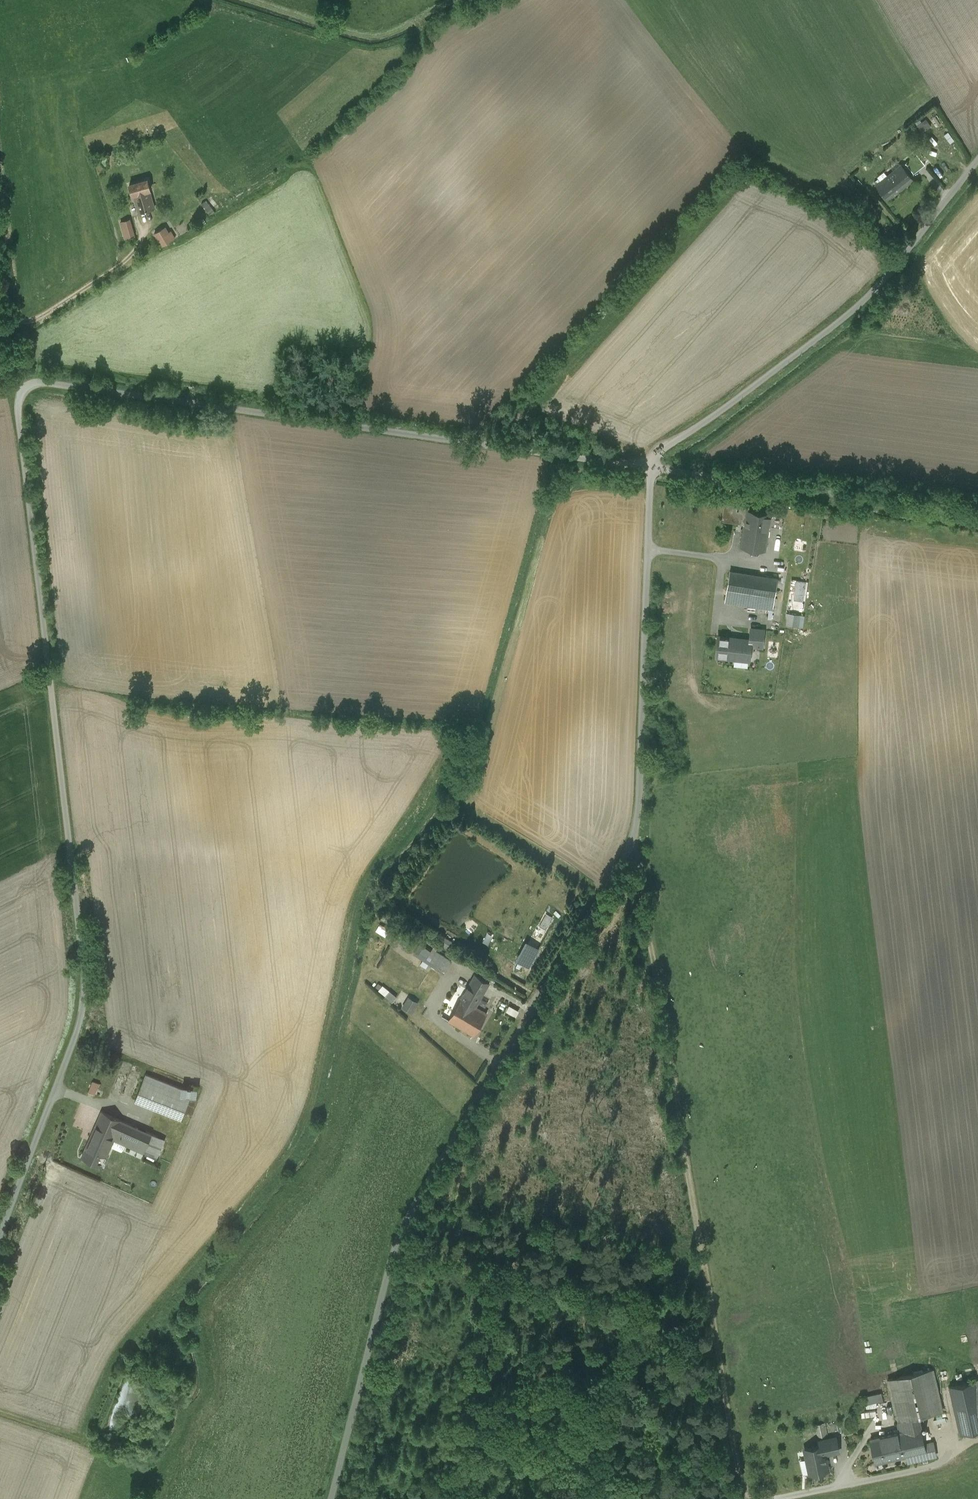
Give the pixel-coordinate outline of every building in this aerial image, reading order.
[(927,120),(917,126),(922,133),(941,120),(938,115),(928,122),(927,120)] [(919,153),(909,161),(916,171),(927,163),(919,153)] [(903,165),(878,182),(889,197),(913,179),(903,165)] [(139,212),(154,207),(149,190),(151,190),(148,179),(130,184),(132,195),(134,195),(139,212)] [(133,225),(123,228),(126,238),(136,235),(133,225)] [(175,238),(171,231),(166,234),(162,229),(159,230),(159,231),(155,233),(162,245),(175,238)] [(461,416),(443,414),(442,426),(460,428),(461,416)] [(769,516),(746,512),(747,508),(725,505),(722,520),(742,523),(741,528),(766,532),(769,516)] [(766,532),(741,528),(739,546),(764,550),(766,532)] [(777,577),(730,570),(725,600),(773,607),(777,577)] [(797,598),(806,599),(808,580),(799,579),(797,598)] [(806,626),(807,614),(789,612),(788,624),(806,626)] [(751,640),(719,636),(717,656),(749,659),(751,640)] [(388,936),(391,929),(381,924),(377,931),(388,936)] [(449,959),(422,944),(412,961),(439,976),(449,959)] [(528,966),(535,955),(524,948),(516,959),(528,966)] [(494,984),(479,975),(471,989),(485,999),(494,984)] [(385,985),(380,991),(395,1003),(399,997),(385,985)] [(410,997),(404,1008),(415,1014),(421,1002),(410,997)] [(464,1001),(452,1021),(464,1028),(476,1008),(464,1001)] [(518,1016),(521,1010),(511,1005),(508,1011),(518,1016)] [(476,1008),(464,1028),(478,1037),(490,1016),(476,1008)] [(192,1093),(145,1073),(135,1100),(182,1119),(192,1093)] [(90,1091),(98,1094),(102,1083),(94,1080),(90,1091)] [(165,1139),(101,1111),(82,1156),(102,1165),(114,1138),(157,1158),(165,1139)] [(933,1368),(888,1379),(897,1420),(900,1431),(870,1438),(876,1462),(926,1450),(918,1415),(942,1410),(933,1368)] [(949,1386),(960,1433),(977,1429),(977,1394),(977,1391),(975,1380),(949,1386)] [(881,1392),(864,1396),(866,1403),(883,1399),(881,1392)] [(836,1436),(818,1440),(819,1445),(823,1444),(824,1453),(839,1450),(836,1436)] [(819,1445),(805,1448),(810,1472),(828,1469),(824,1453),(823,1444),(819,1445)]
